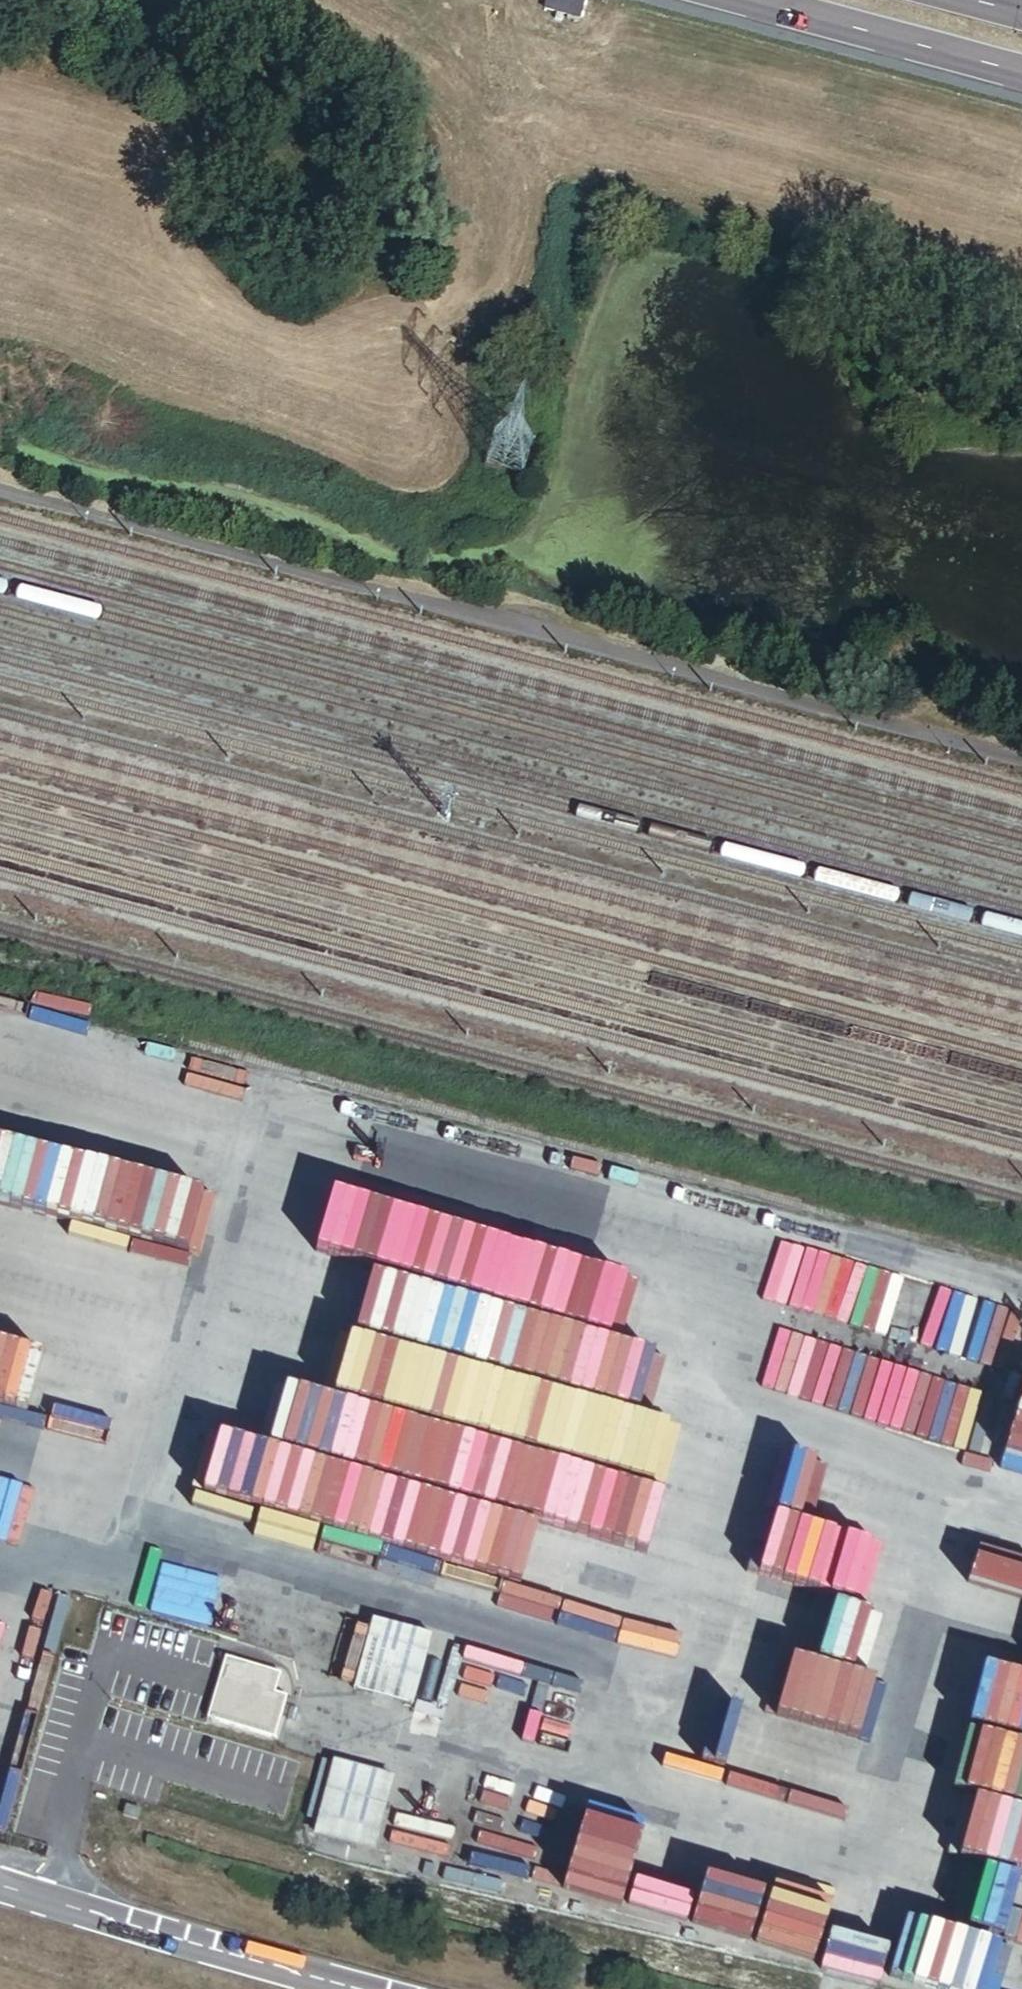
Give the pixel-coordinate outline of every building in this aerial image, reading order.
[(546,6),(580,15),(584,0),(548,0),(546,6)] [(395,1780),(322,1761),(307,1819),(317,1822),(313,1838),(375,1855),(395,1780)] [(142,1811),(125,1807),(121,1819),(139,1823),(142,1811)]
